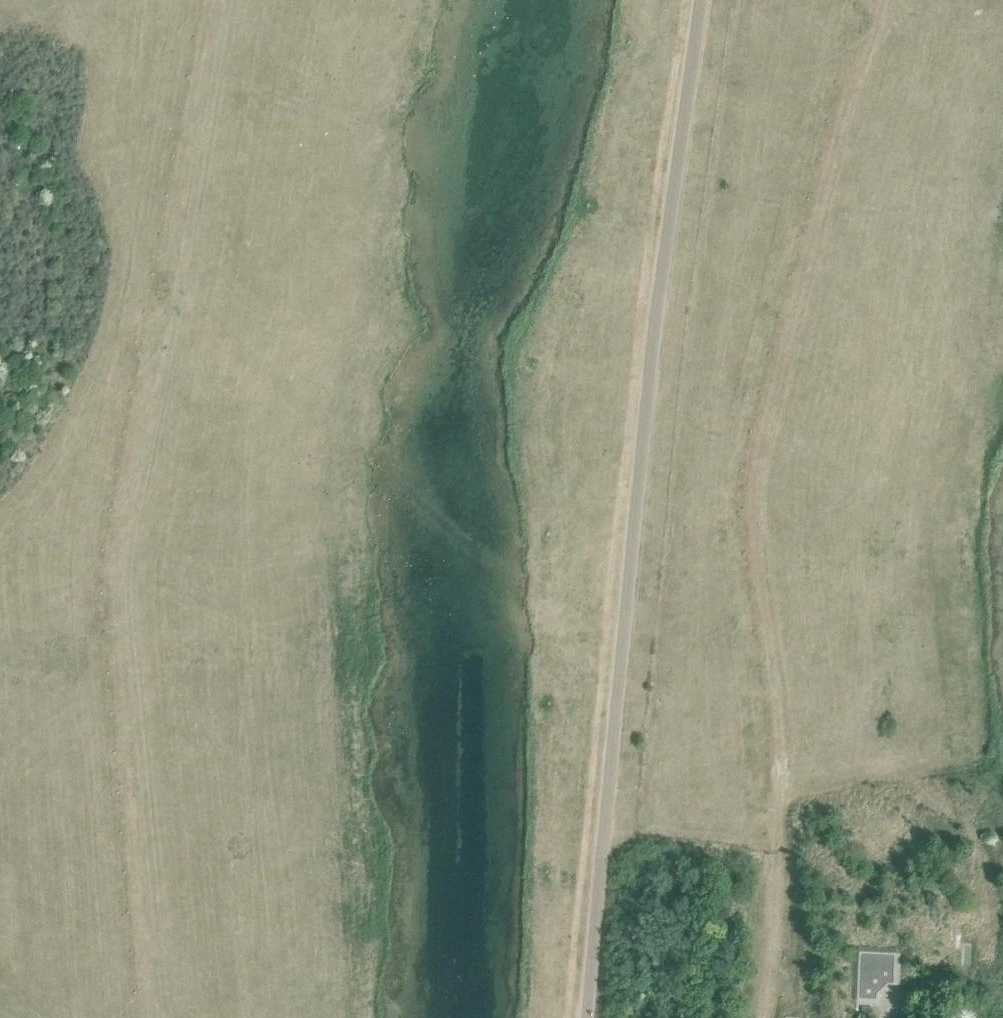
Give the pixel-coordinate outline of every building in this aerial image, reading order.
[(856,946),(851,951),(849,999),(854,1004),(874,1005),(875,993),(885,984),(897,985),(898,953),(894,948),(856,946)]
